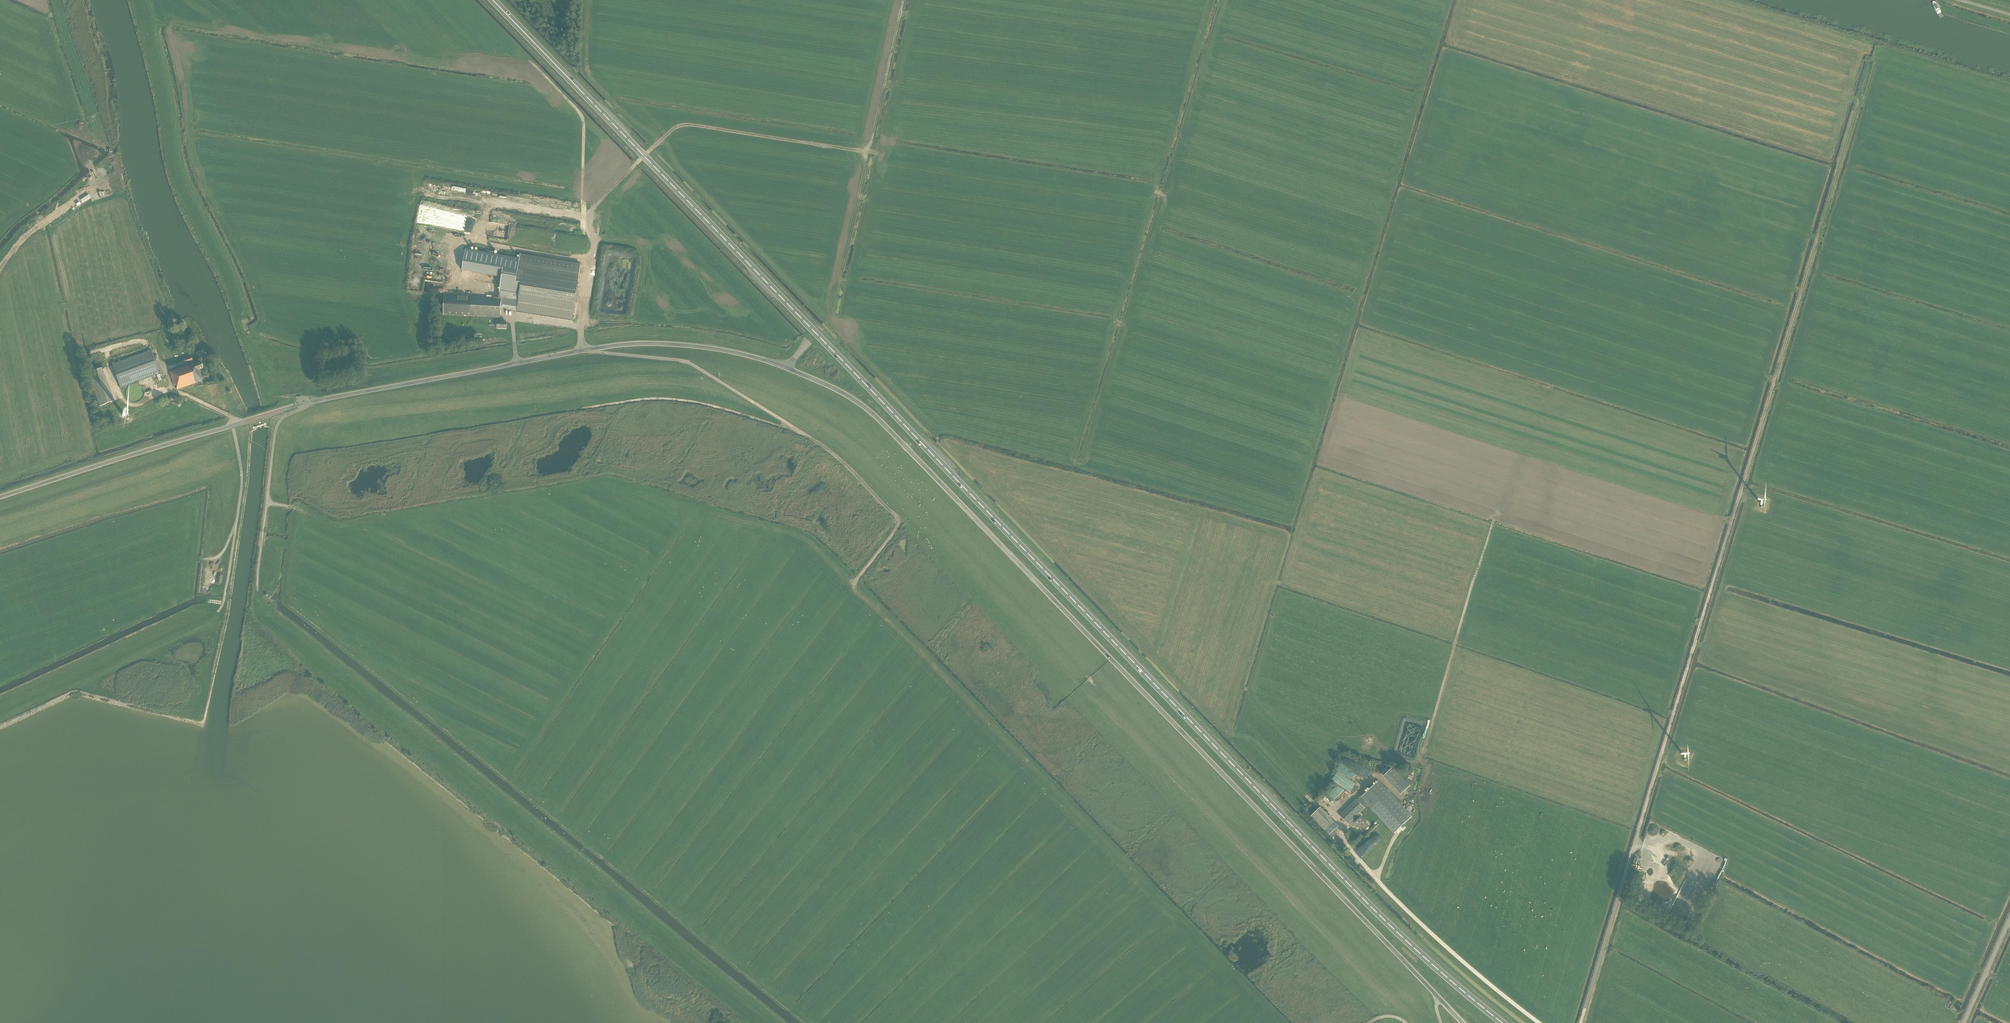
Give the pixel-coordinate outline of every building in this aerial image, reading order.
[(520,259),(466,249),(462,269),(502,276),(498,298),(444,295),(443,315),(494,317),(493,325),(497,325),(497,328),(507,329),(507,322),(498,322),(498,317),(500,317),(501,308),(517,310),(572,319),(580,271),(519,261),(520,259)] [(188,331),(197,343),(200,341),(192,329),(188,331)] [(200,359),(202,358),(204,361),(209,358),(203,348),(198,351),(196,352),(200,359)] [(151,350),(112,364),(120,388),(160,373),(151,350)] [(201,362),(194,365),(194,363),(192,363),(192,361),(193,361),(191,356),(183,360),(184,364),(190,362),(191,364),(169,371),(174,385),(176,385),(178,389),(198,382),(198,381),(202,380),(199,369),(203,368),(201,362)] [(114,401),(102,368),(88,373),(100,406),(114,401)] [(1393,767),(1384,775),(1402,794),(1410,785),(1393,767)] [(1365,808),(1364,807),(1367,803),(1395,833),(1412,816),(1379,781),(1366,793),(1365,792),(1357,800),(1356,799),(1343,812),(1341,810),(1338,813),(1339,815),(1348,824),(1354,817),(1357,820),(1355,822),(1363,832),(1369,826),(1358,814),(1365,808)] [(1335,822),(1321,807),(1311,816),(1325,831),(1335,822)]
